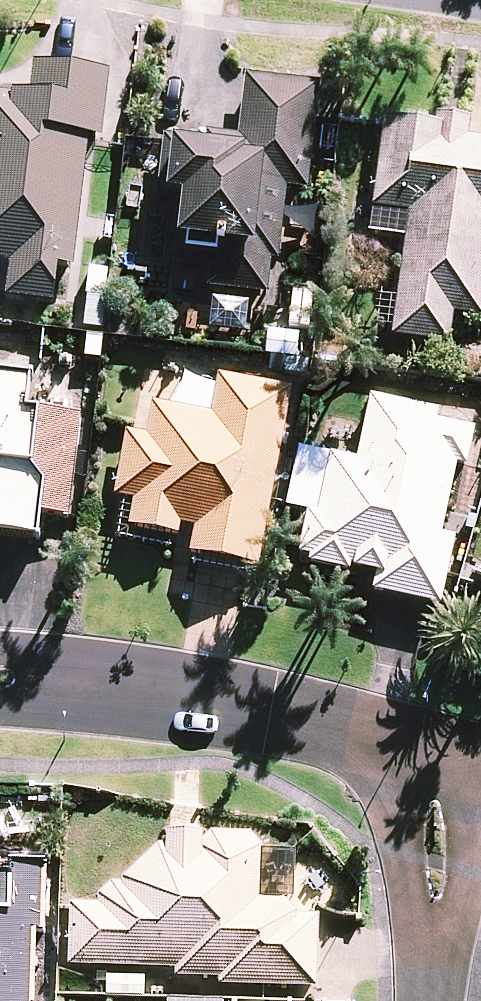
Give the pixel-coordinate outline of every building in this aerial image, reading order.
[(80,274),(96,144),(107,146),(115,79),(41,70),(38,99),(21,97),(20,101),(0,99),(0,268),(15,270),(11,304),(61,310),(66,272),(80,274)] [(327,92),(255,83),(248,144),(215,140),(214,147),(172,142),(171,150),(163,215),(176,217),(170,269),(218,275),(215,296),(273,303),(277,267),(285,268),(294,196),(314,198),(327,92)] [(399,344),(457,351),(461,321),(480,324),(480,145),(476,145),(477,133),(391,122),(381,196),(379,215),(415,220),(399,344)] [(47,542),(49,520),(78,523),(87,416),(38,412),(41,379),(1,375),(0,387),(0,538),(47,542)] [(267,571),(299,396),(226,383),(219,421),(160,410),(154,443),(134,439),(122,505),(142,508),(137,534),(185,542),(187,532),(202,535),(198,558),(267,571)] [(378,402),(364,466),(338,461),(326,520),(315,518),(306,561),(316,563),(314,569),(358,578),(359,572),(383,577),(379,596),(449,611),(463,544),(450,541),(465,471),(473,473),(480,436),(445,428),(447,416),(378,402)] [(76,913),(74,975),(179,978),(179,986),(224,987),(224,995),(321,998),(323,924),(303,923),(288,909),(265,909),(266,856),(256,846),(217,845),(209,855),(209,843),(173,842),(172,855),(164,854),(128,888),(128,893),(117,892),(91,913),(76,913)] [(39,939),(49,939),(51,871),(15,870),(15,881),(0,880),(0,1000),(37,1000),(39,939)]
